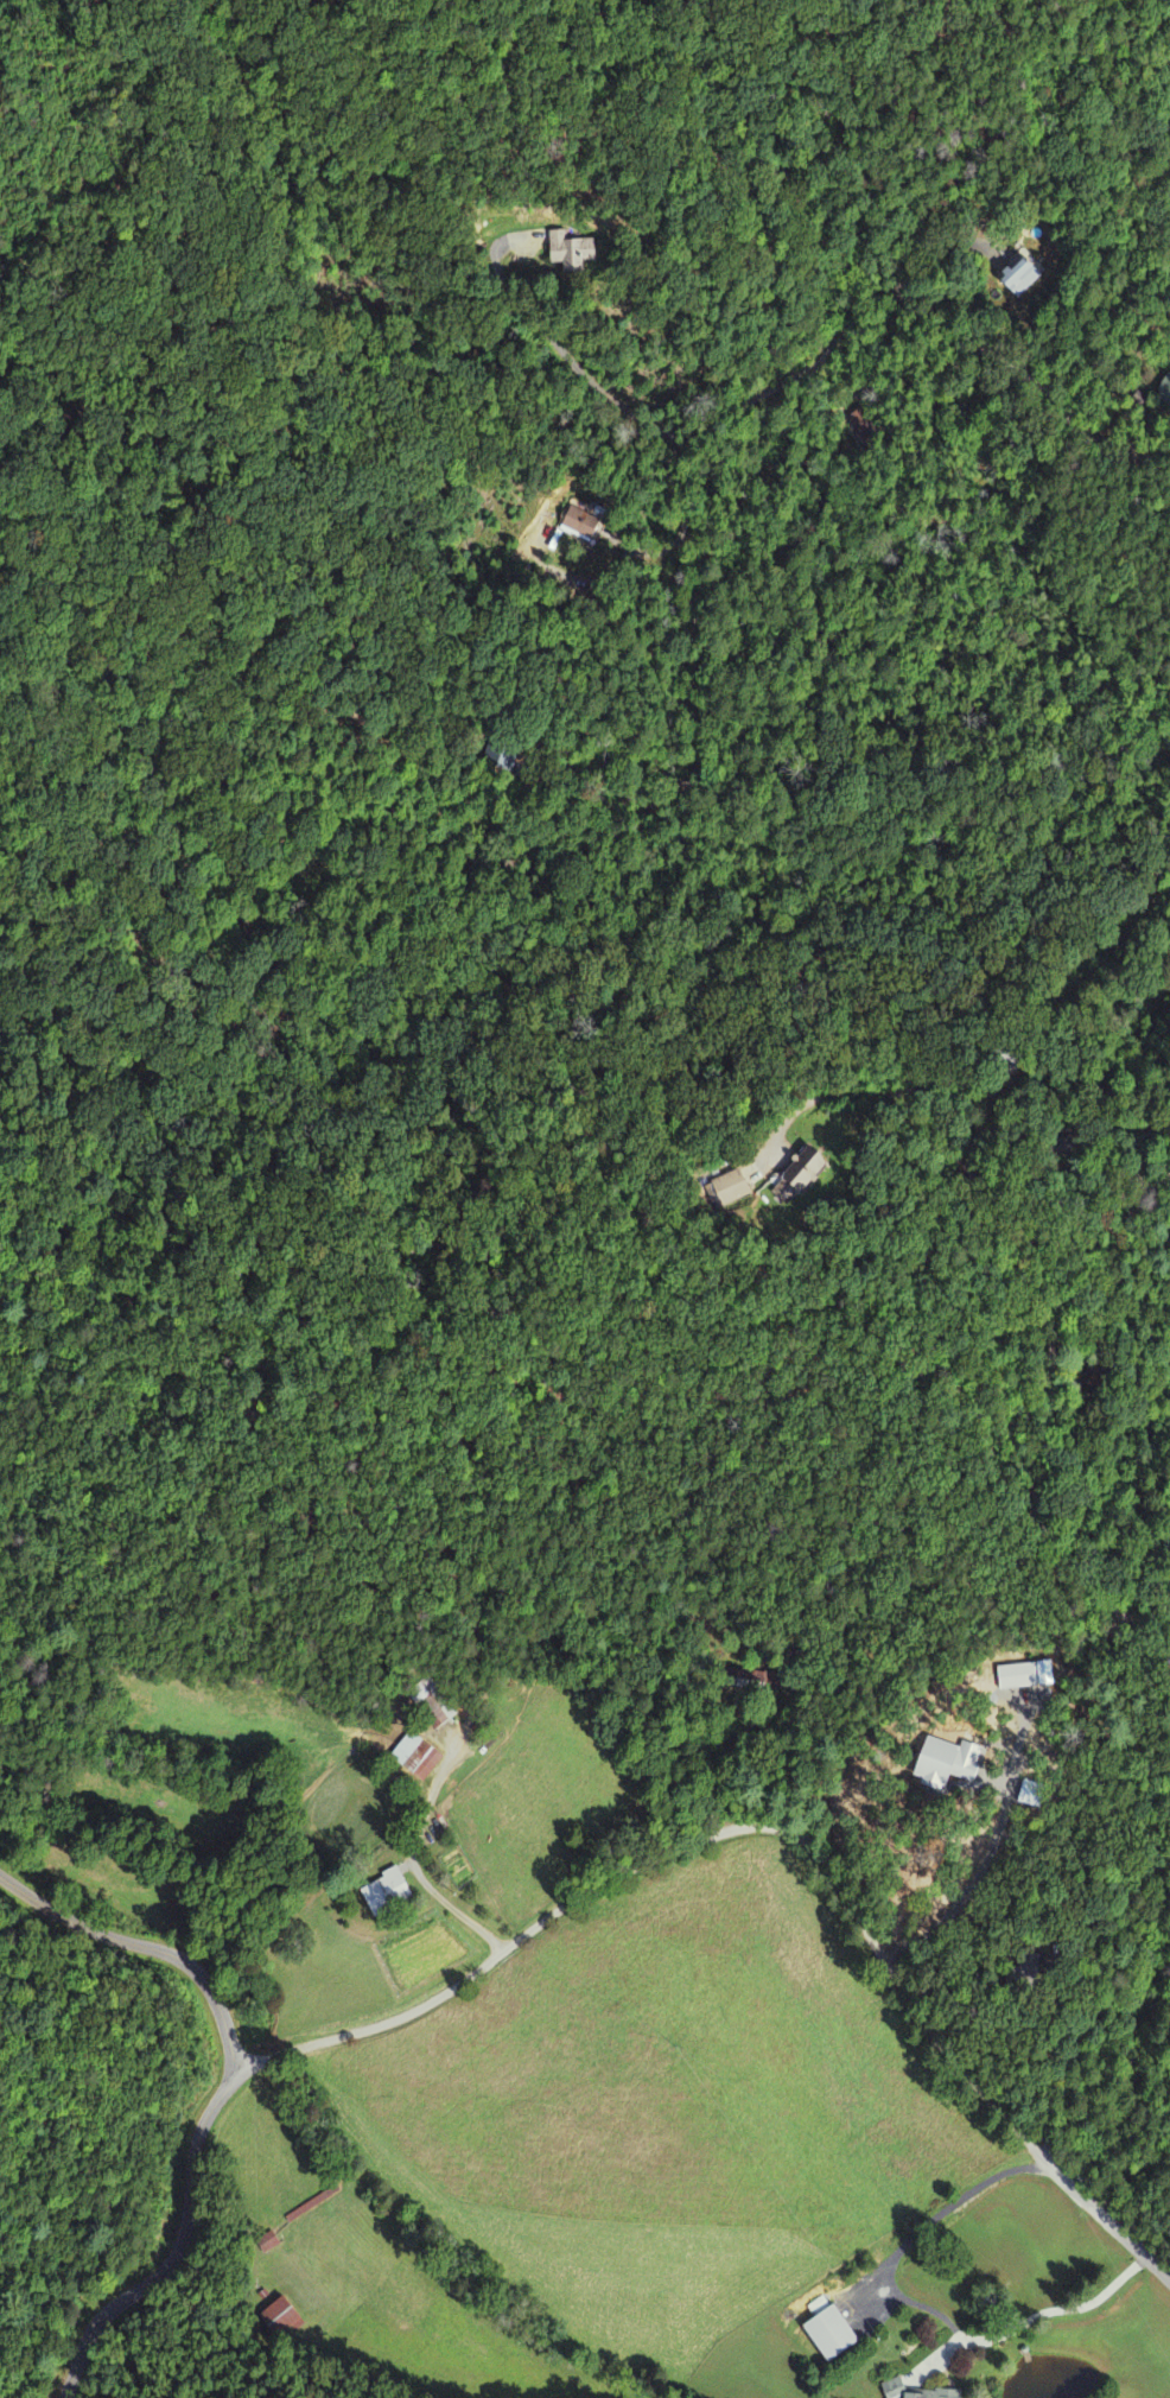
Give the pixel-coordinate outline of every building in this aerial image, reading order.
[(563,243),(563,232),(551,232),(552,264),(563,264),(564,273),(612,271),(611,241),(563,243)] [(1046,273),(1034,260),(1025,267),(1019,260),(995,281),(1014,301),(1046,273)] [(558,526),(591,544),(602,524),(569,506),(558,526)] [(771,1194),(787,1209),(825,1168),(809,1152),(771,1194)] [(708,1183),(717,1209),(749,1198),(741,1172),(708,1183)] [(1039,1689),(1038,1665),(996,1667),(997,1690),(1039,1689)] [(444,1760),(414,1731),(390,1757),(420,1785),(444,1760)] [(950,1776),(975,1783),(984,1750),(963,1744),(962,1747),(926,1738),(913,1784),(945,1793),(950,1776)] [(356,1891),(367,1915),(409,1897),(396,1867),(378,1874),(381,1880),(356,1891)] [(278,2248),(274,2235),(256,2241),(261,2254),(278,2248)] [(281,2339),(302,2317),(281,2297),(260,2319),(281,2339)] [(853,2347),(831,2307),(798,2326),(820,2365),(853,2347)] [(959,2393),(902,2393),(902,2382),(883,2382),(883,2397),(959,2397),(959,2393)]
